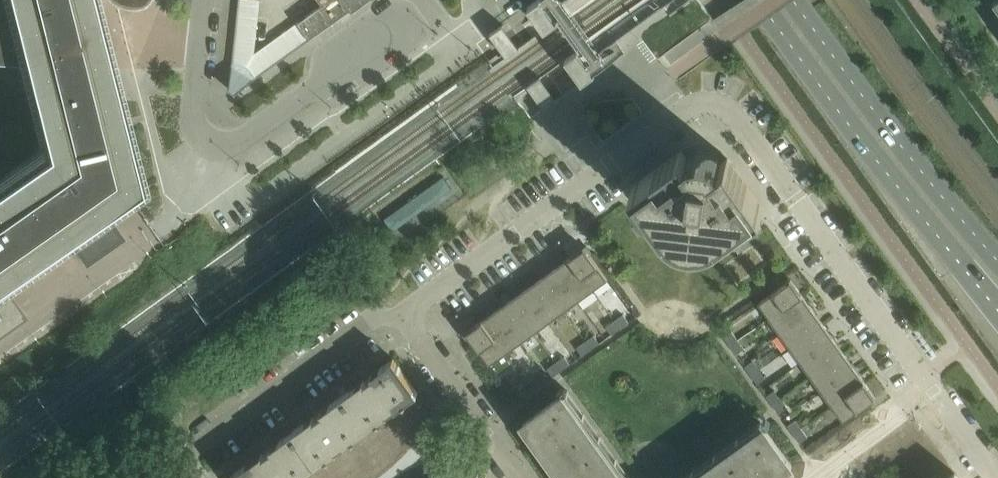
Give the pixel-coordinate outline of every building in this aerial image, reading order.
[(144,188),(97,0),(0,0),(0,53),(18,54),(42,150),(0,179),(0,290),(144,188)] [(322,5),(297,22),(298,23),(310,40),(319,33),(351,10),(353,13),(371,0),(318,0),(322,5)] [(529,7),(536,17),(548,9),(557,22),(571,12),(563,1),(562,0),(538,0),(529,7)] [(660,21),(661,23),(677,46),(711,22),(714,20),(699,0),(690,0),(660,21)] [(576,72),(583,82),(596,73),(596,72),(608,63),(600,51),(618,38),(621,36),(613,25),(578,50),(587,63),(576,72)] [(229,89),(230,89),(231,89),(235,92),(236,93),(257,78),(251,68),(244,64),(232,63),(229,89)] [(648,208),(647,208),(648,209),(644,212),(656,229),(658,233),(662,236),(666,240),(671,243),(674,245),(679,247),(685,249),(690,250),(695,251),(700,251),(704,250),(710,249),(715,248),(720,246),(724,243),(728,241),(745,229),(742,224),(743,224),(742,223),(764,207),(733,165),(725,171),(717,160),(720,159),(718,157),(716,155),(713,154),(711,153),(708,152),(705,151),(701,151),(698,151),(695,152),(693,153),(690,154),(691,156),(681,163),(675,155),(632,186),(648,208)] [(444,177),(385,219),(393,231),(453,189),(444,177)] [(77,246),(87,260),(120,237),(119,236),(110,242),(101,229),(77,246)] [(570,257),(593,290),(608,279),(585,246),(570,257)] [(555,268),(579,300),(593,290),(570,257),(555,268)] [(541,278),(564,311),(579,300),(555,268),(541,278)] [(541,278),(526,289),(549,321),(564,311),(541,278)] [(759,302),(770,317),(802,294),(791,279),(759,302)] [(511,299),(535,332),(549,321),(526,289),(511,299)] [(770,317),(780,332),(813,309),(802,294),(770,317)] [(497,310),(520,342),(535,332),(511,299),(497,310)] [(23,317),(22,316),(14,322),(0,302),(0,333),(23,317)] [(813,309),(780,332),(791,346),(823,323),(813,309)] [(482,320),(505,353),(520,342),(497,310),(482,320)] [(615,320),(621,328),(629,322),(624,314),(615,320)] [(505,353),(482,320),(467,332),(490,364),(505,353)] [(621,328),(615,320),(606,326),(612,334),(621,328)] [(834,338),(823,323),(791,346),(801,361),(834,338)] [(724,337),(731,346),(739,340),(732,331),(724,337)] [(586,341),(591,349),(600,343),(594,335),(586,341)] [(801,361),(812,376),(845,353),(834,338),(801,361)] [(739,340),(731,346),(737,354),(745,348),(739,340)] [(591,349),(586,341),(577,347),(583,355),(591,349)] [(812,376),(823,391),(855,368),(845,353),(812,376)] [(557,362),(562,370),(571,364),(565,356),(557,362)] [(343,396),(366,428),(417,391),(394,360),(343,396)] [(746,366),(752,375),(760,369),(753,360),(746,366)] [(562,370),(557,362),(548,368),(554,376),(562,370)] [(855,368),(823,391),(833,406),(866,382),(855,368)] [(760,369),(752,375),(758,383),(766,378),(760,369)] [(527,383),(533,391),(542,385),(536,377),(527,383)] [(866,382),(833,406),(844,421),(876,397),(866,382)] [(533,391),(527,383),(519,389),(524,397),(533,391)] [(767,395),(773,404),(781,398),(775,390),(767,395)] [(563,394),(524,422),(565,477),(624,477),(563,394)] [(366,428),(343,396),(292,433),(315,465),(366,428)] [(781,398),(773,404),(779,413),(787,407),(781,398)] [(788,425),(794,433),(802,428),(796,419),(788,425)] [(793,465),(765,427),(693,477),(775,477),(793,465)] [(802,428),(794,433),(800,442),(808,436),(802,428)] [(292,433),(263,454),(234,475),(233,476),(235,477),(297,477),(315,465),(292,433)]
